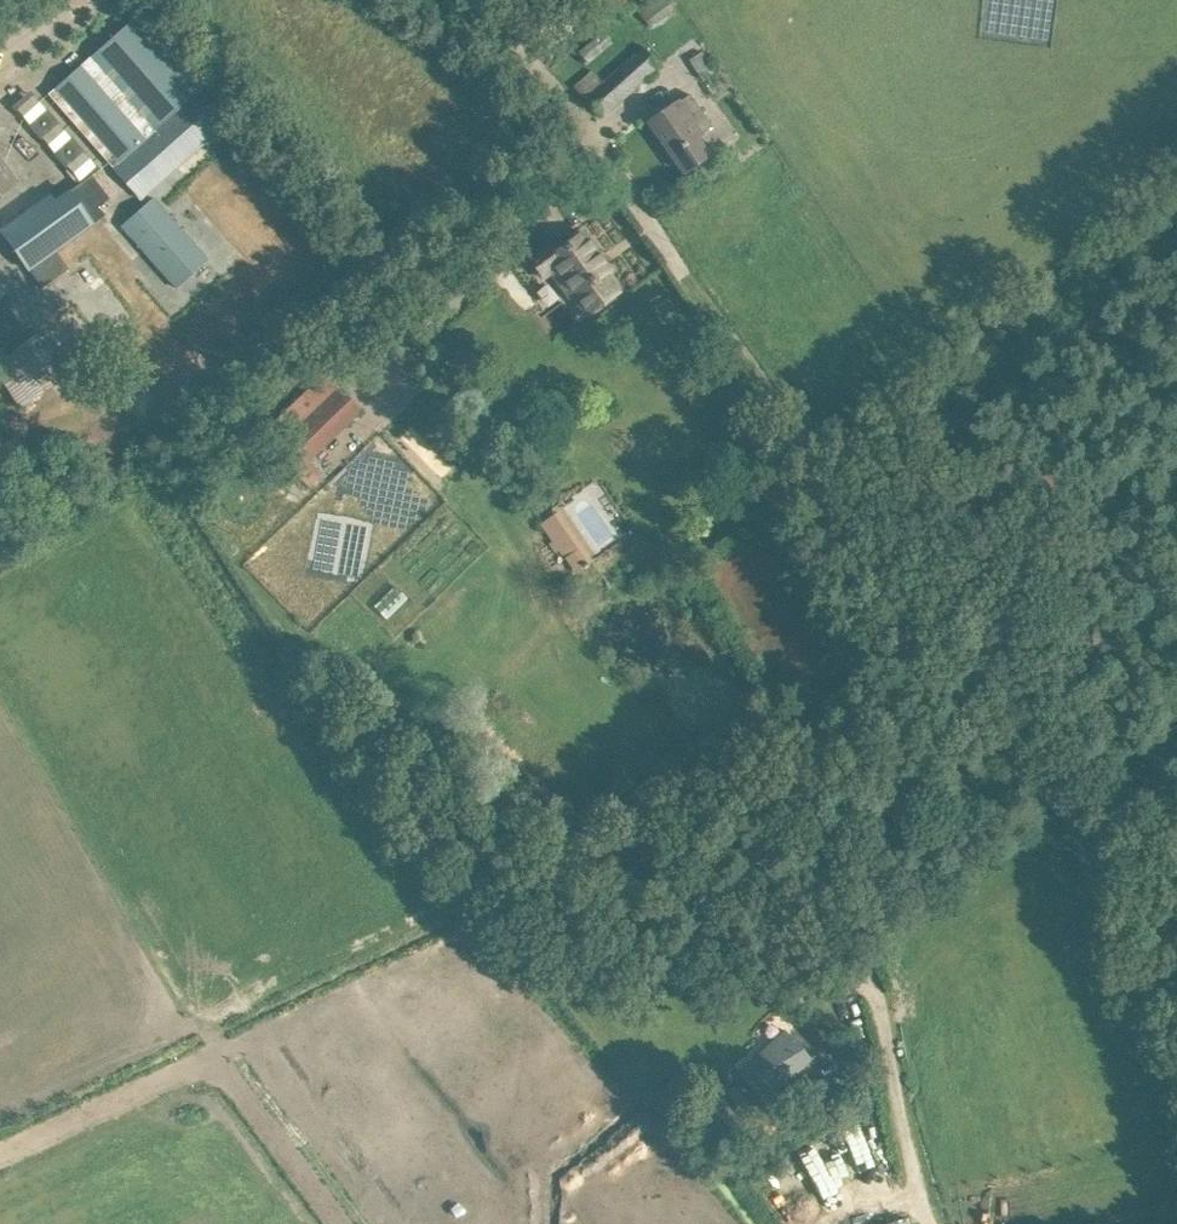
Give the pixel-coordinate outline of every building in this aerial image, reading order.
[(665,0),(642,0),(634,6),(649,26),(672,9),(665,0)] [(154,35),(138,16),(49,94),(142,200),(220,131),(191,98),(202,89),(154,35)] [(640,43),(612,70),(608,66),(597,76),(591,69),(573,86),(602,117),(659,63),(640,43)] [(717,72),(703,51),(690,60),(704,81),(717,72)] [(713,126),(690,93),(649,121),(684,172),(708,155),(696,138),(713,126)] [(95,165),(77,145),(62,158),(80,179),(95,165)] [(19,181),(0,157),(0,197),(19,181)] [(50,197),(3,234),(18,253),(34,272),(45,285),(67,267),(57,254),(104,216),(96,206),(108,196),(90,174),(73,187),(54,202),(50,197)] [(206,262),(153,200),(122,228),(175,289),(206,262)] [(547,244),(529,257),(543,277),(555,268),(573,293),(571,294),(574,298),(575,296),(585,310),(583,311),(586,314),(600,304),(602,307),(614,298),(612,295),(618,291),(604,273),(609,269),(583,232),(553,253),(547,244)] [(28,328),(2,298),(0,300),(0,351),(28,328)] [(0,362),(0,378),(21,408),(64,375),(37,333),(0,362)] [(338,389),(285,440),(302,458),(355,407),(338,389)] [(573,575),(597,555),(557,505),(533,524),(573,575)] [(812,1059),(785,1030),(738,1073),(765,1102),(812,1059)]
